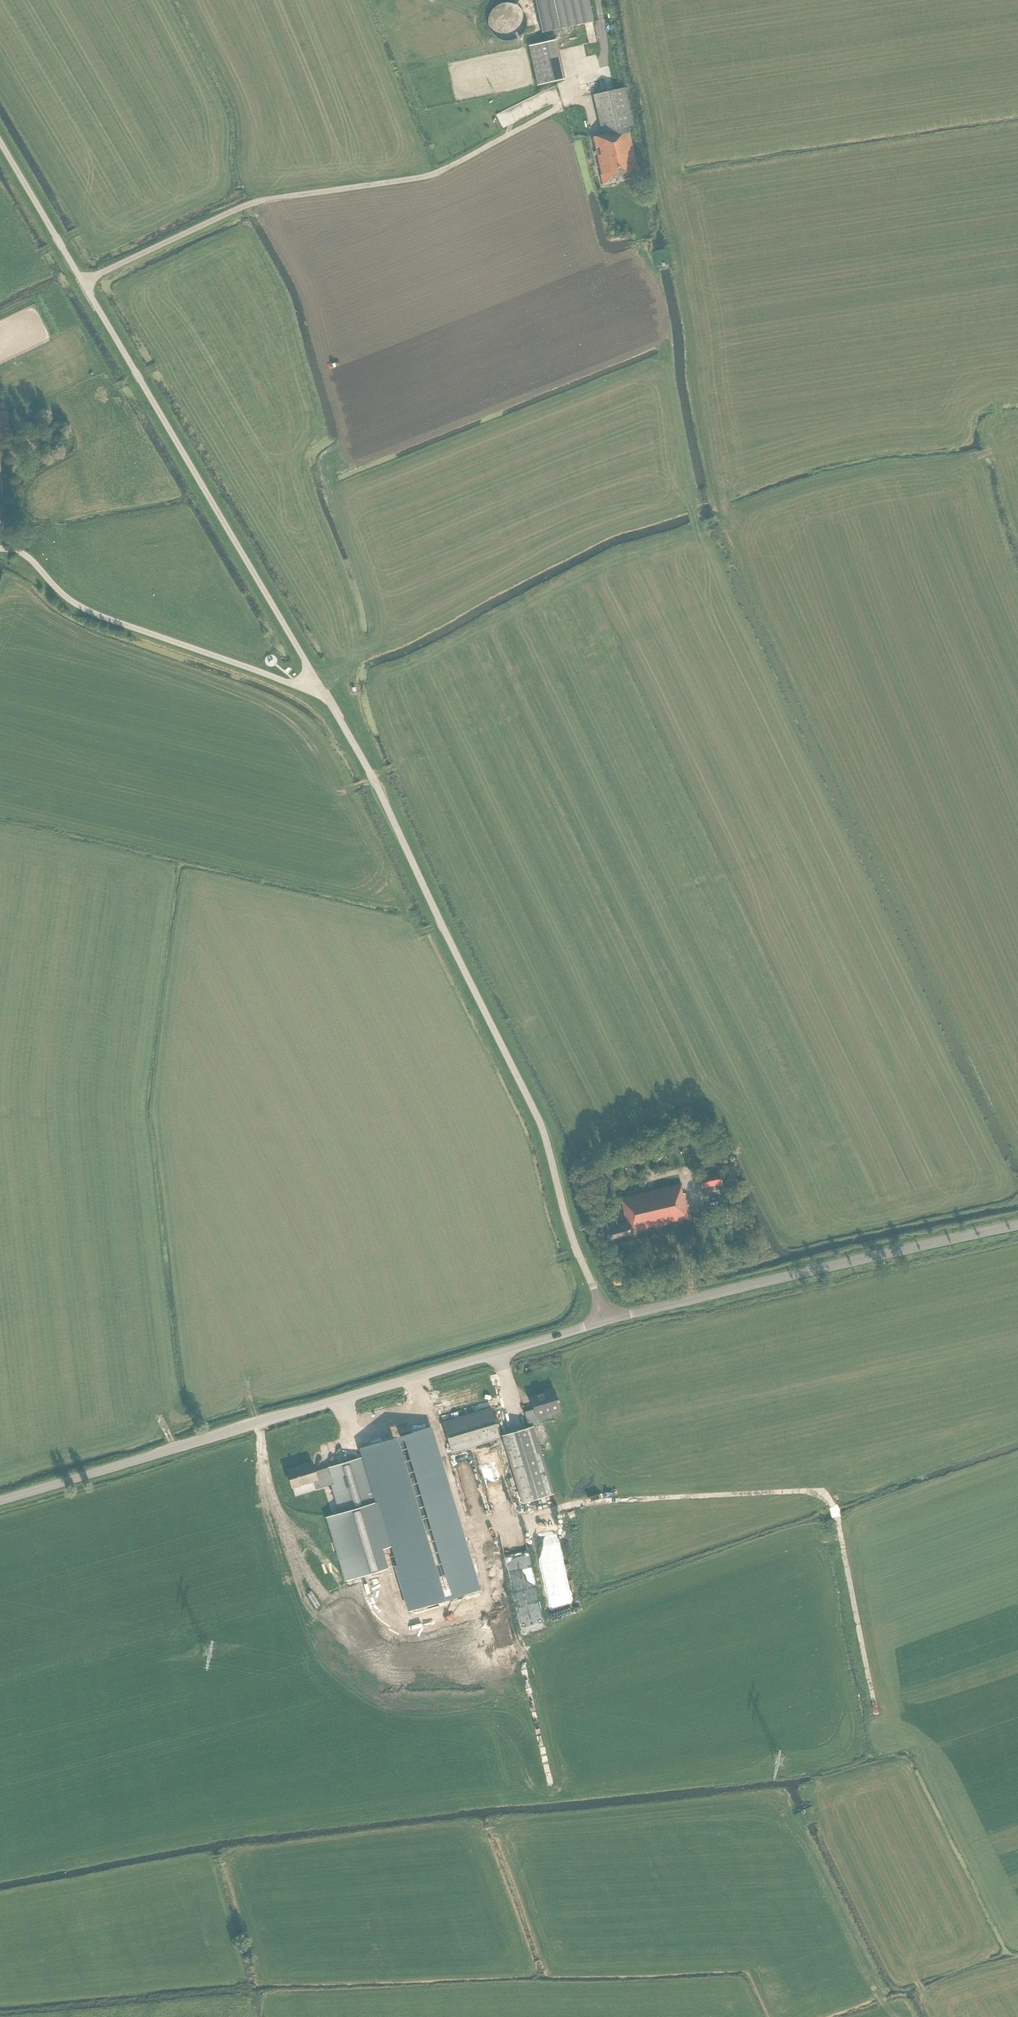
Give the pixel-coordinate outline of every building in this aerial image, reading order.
[(593,22),(589,0),(536,0),(543,33),(593,22)] [(528,31),(521,2),(497,8),(499,17),(501,16),(502,23),(501,23),(504,36),(528,31)] [(565,80),(556,40),(529,46),(537,86),(565,80)] [(583,96),(602,91),(599,80),(580,84),(583,96)] [(601,175),(600,175),(603,185),(639,178),(628,127),(633,126),(625,89),(593,96),(602,135),(593,137),(601,175)] [(511,124),(507,111),(498,114),(502,127),(511,124)] [(650,1153),(657,1161),(662,1157),(656,1148),(650,1153)] [(722,1184),(719,1174),(700,1178),(702,1188),(722,1184)] [(630,1235),(630,1233),(639,1231),(639,1233),(692,1221),(685,1193),(683,1194),(681,1183),(622,1198),(627,1222),(617,1224),(616,1222),(607,1224),(608,1230),(605,1230),(608,1241),(630,1235)] [(514,1377),(525,1376),(524,1365),(514,1365),(514,1377)] [(533,1426),(539,1424),(537,1416),(560,1409),(554,1388),(545,1391),(545,1393),(530,1397),(534,1409),(524,1412),(529,1428),(502,1436),(522,1503),(553,1494),(533,1426)] [(500,1439),(491,1408),(443,1422),(452,1453),(500,1439)] [(312,1462),(301,1465),(301,1466),(287,1471),(292,1488),(313,1481),(316,1489),(330,1485),(339,1513),(327,1517),(341,1561),(391,1547),(373,1488),(380,1486),(397,1544),(447,1529),(420,1440),(326,1468),(327,1472),(316,1475),(312,1462)] [(384,1553),(388,1565),(394,1563),(390,1552),(384,1553)]
